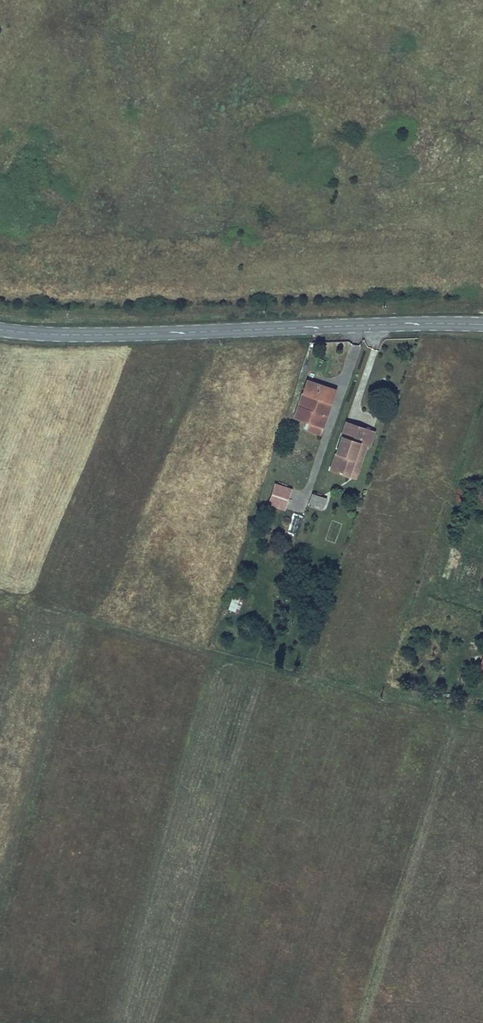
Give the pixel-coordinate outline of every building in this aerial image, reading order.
[(318,433),(325,415),(318,412),(322,399),(330,402),(334,389),(306,379),(293,415),(307,420),(305,428),(318,433)] [(318,412),(325,415),(330,402),(322,399),(318,412)] [(347,476),(359,442),(364,429),(344,422),(328,469),(347,476)] [(364,429),(359,442),(366,445),(368,446),(373,432),(364,429)] [(354,478),(366,445),(359,442),(347,476),(354,478)] [(281,508),(288,489),(272,484),(266,503),(281,508)] [(322,507),(324,499),(313,496),(310,504),(322,507)] [(236,610),(241,593),(232,591),(227,608),(236,610)]
